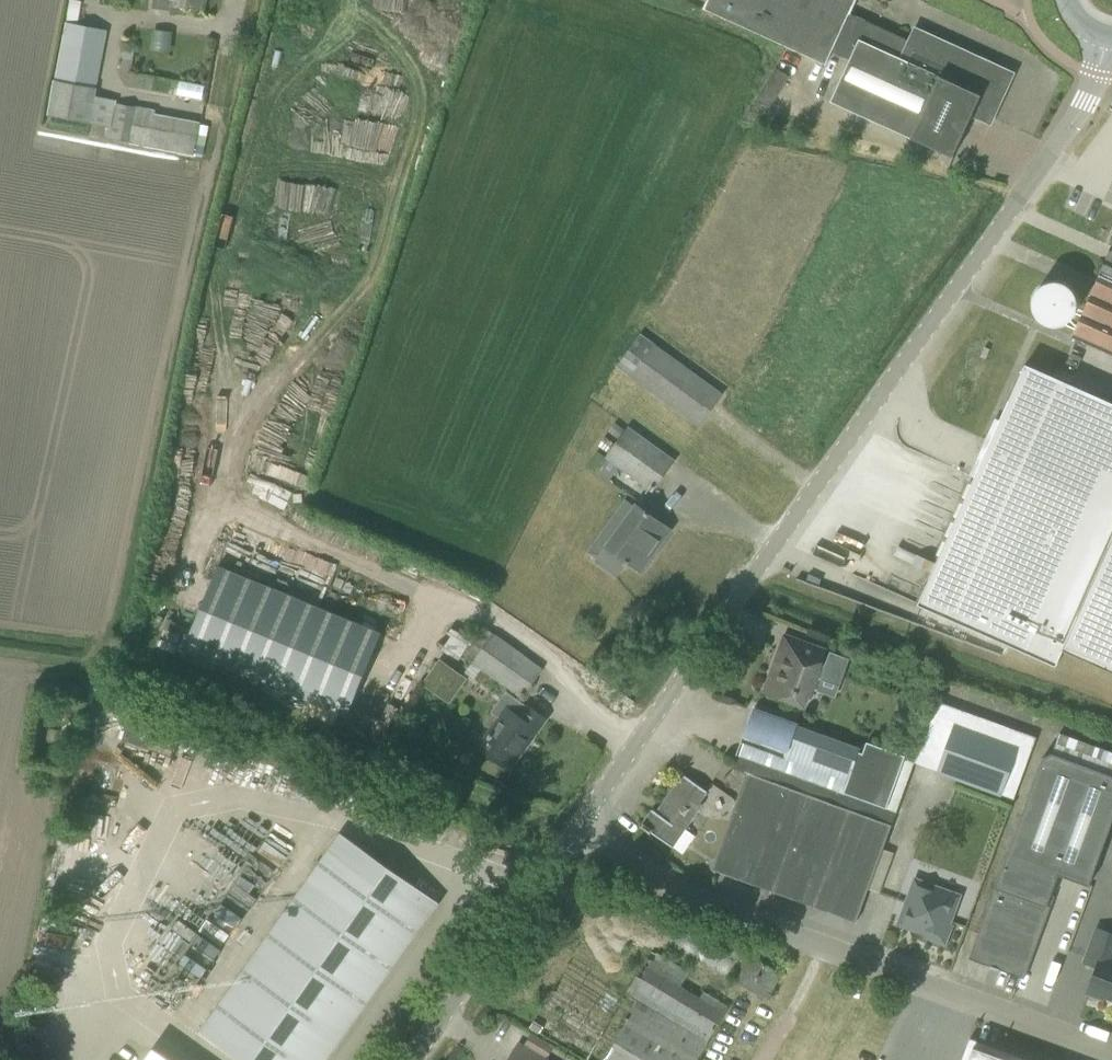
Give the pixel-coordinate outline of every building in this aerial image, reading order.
[(173,6),(203,10),(204,0),(174,0),(173,6)] [(852,3),(846,0),(708,0),(704,9),(825,64),(831,51),(849,60),(830,102),(932,149),(952,158),(973,110),(992,119),(1012,76),(912,30),(908,40),(848,13),(852,3)] [(48,115),(90,124),(112,128),(110,137),(193,155),(200,123),(155,116),(156,111),(116,104),(118,101),(95,96),(108,28),(65,22),(48,115)] [(151,48),(172,51),(175,31),(154,28),(151,48)] [(122,58),(120,68),(130,70),(132,60),(122,58)] [(175,96),(200,101),(203,87),(178,82),(175,96)] [(1071,337),(1111,355),(1111,246),(1074,330),(1071,337)] [(616,366),(680,413),(698,425),(721,394),(639,334),(616,366)] [(1024,364),(990,442),(974,477),(917,604),(1010,645),(1056,666),(1064,648),(1111,669),(1111,403),(1024,364)] [(607,458),(651,490),(673,460),(628,428),(607,458)] [(640,570),(670,529),(636,505),(595,561),(615,576),(624,564),(626,566),(628,562),(640,570)] [(346,716),(381,633),(218,565),(183,649),(346,716)] [(473,662),(504,684),(521,697),(542,668),(493,633),(473,662)] [(839,686),(849,658),(829,651),(825,664),(780,648),(764,692),(803,706),(814,677),(839,686)] [(439,661),(422,685),(447,704),(465,679),(439,661)] [(527,736),(530,738),(544,718),(516,698),(509,709),(508,708),(479,747),(508,768),(519,752),(516,750),(527,736)] [(748,729),(739,756),(885,809),(904,756),(866,742),(862,753),(858,752),(859,749),(788,722),(790,717),(775,717),(753,708),(749,720),(750,720),(746,729),(748,729)] [(133,709),(122,738),(171,756),(182,727),(133,709)] [(1017,751),(1024,732),(961,709),(957,721),(955,721),(936,773),(1001,797),(1003,792),(1014,796),(1030,755),(1017,751)] [(978,958),(1013,971),(1024,965),(1058,874),(1088,886),(1111,821),(1111,752),(1059,733),(1052,753),(1042,758),(972,946),(978,958)] [(885,809),(739,756),(735,769),(746,773),(711,869),(856,922),(863,901),(895,812),(885,809)] [(651,832),(672,847),(702,804),(699,802),(707,791),(683,774),(656,812),(652,809),(640,826),(650,833),(651,832)] [(241,1059),(325,1059),(436,903),(363,851),(224,1047),(241,1059)] [(610,888),(619,895),(626,886),(617,879),(610,888)] [(927,932),(925,938),(945,946),(951,929),(953,925),(948,923),(958,896),(915,881),(908,902),(900,923),(927,932)] [(1095,997),(1102,999),(1103,997),(1111,1000),(1111,935),(1096,929),(1091,941),(1083,962),(1097,967),(1089,988),(1087,994),(1095,997)] [(623,999),(569,962),(529,1027),(586,1059),(698,1059),(704,1048),(729,1006),(703,991),(700,996),(682,985),(689,973),(651,951),(623,999)] [(737,982),(767,998),(781,972),(751,957),(737,982)] [(969,1038),(961,1059),(1029,1059),(969,1038)] [(537,1055),(519,1044),(509,1059),(546,1059),(537,1055)]
